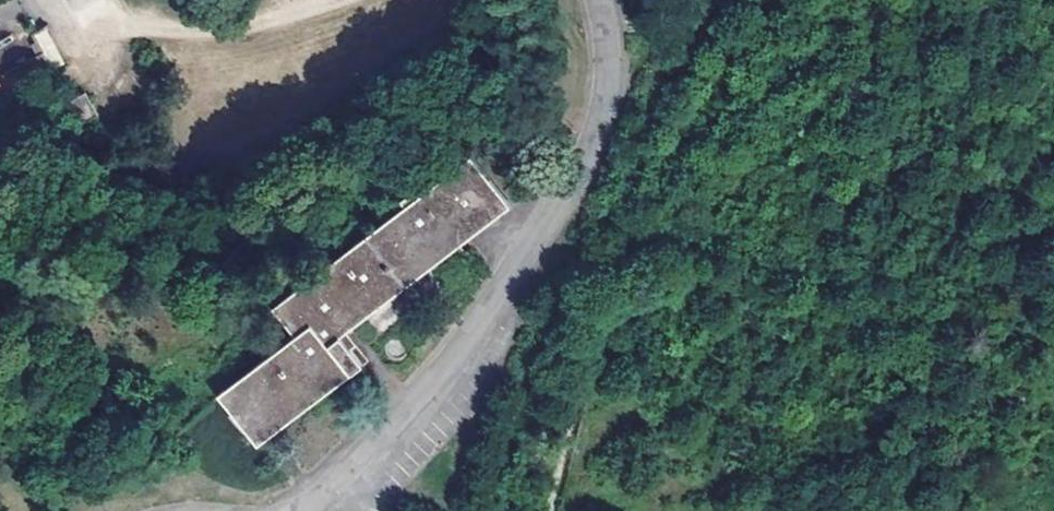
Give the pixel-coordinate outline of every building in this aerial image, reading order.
[(55,69),(47,55),(0,81),(0,105),(43,81),(41,77),(55,69)] [(85,92),(65,104),(78,127),(98,116),(85,92)] [(246,453),(343,377),(324,354),(507,207),(462,150),(278,297),(304,329),(208,405),(246,453)]
